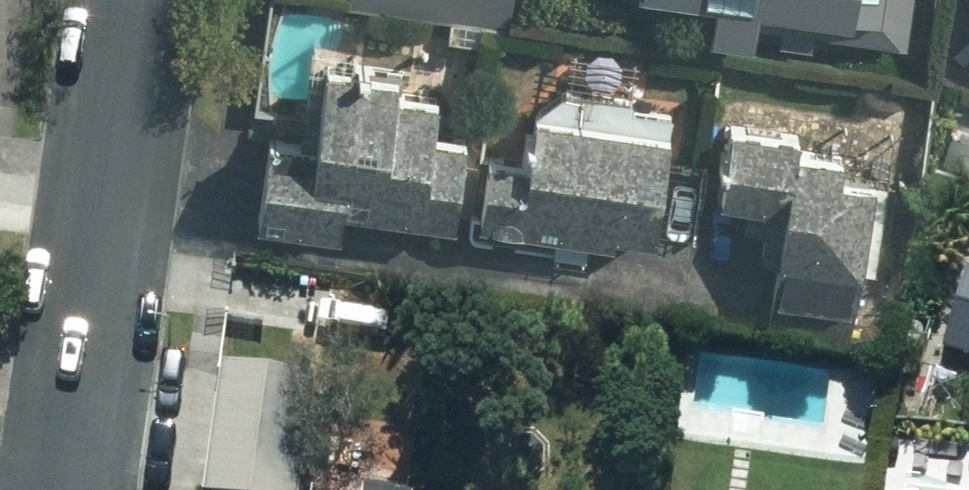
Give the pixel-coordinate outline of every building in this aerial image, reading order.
[(352,9),(505,19),(507,0),(353,0),(352,9)] [(614,4),(693,9),(692,45),(738,49),(739,24),(779,27),(778,52),(802,54),(804,34),(837,36),(837,8),(867,8),(867,0),(614,0),(614,4)] [(247,239),(325,244),(326,225),(450,233),(458,92),(293,82),(291,117),(254,115),(247,239)] [(545,101),(468,172),(466,251),(654,257),(659,104),(545,101)] [(793,161),(793,128),(697,128),(698,216),(759,216),(760,317),(872,317),(871,192),(839,192),(839,161),(793,161)] [(952,272),(927,352),(968,365),(968,278),(952,272)] [(217,375),(201,489),(294,489),(309,389),(217,375)]
